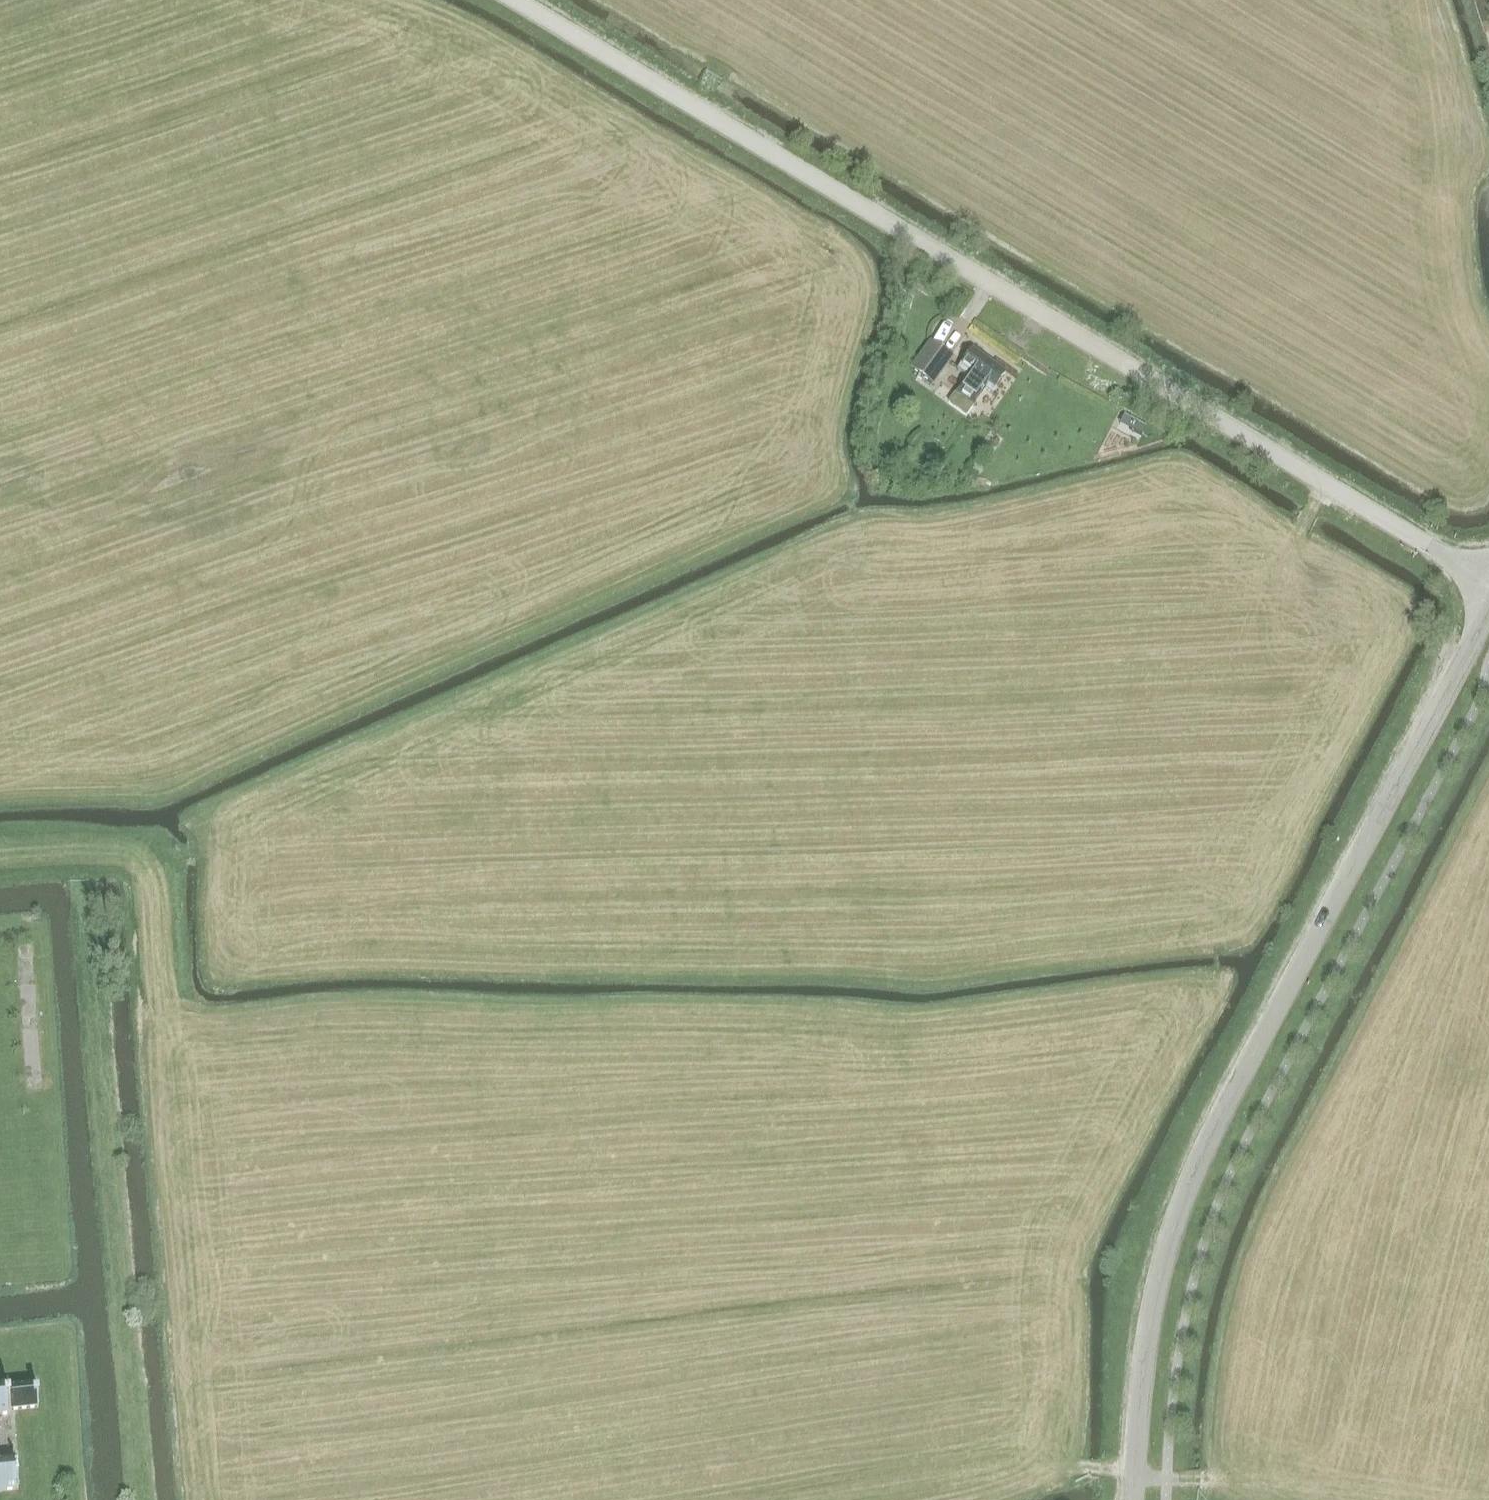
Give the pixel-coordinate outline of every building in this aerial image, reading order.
[(950,354),(931,340),(910,367),(934,384),(950,363),(946,359),(950,354)] [(992,394),(1005,375),(971,350),(957,369),(972,380),(961,395),(974,403),(984,388),(992,394)] [(1135,423),(1131,432),(1141,437),(1145,428),(1135,423)] [(0,1384),(0,1415),(10,1414),(10,1410),(14,1410),(39,1407),(36,1383),(7,1386),(7,1383),(0,1384)] [(19,1489),(15,1458),(0,1460),(0,1491),(19,1489)]
